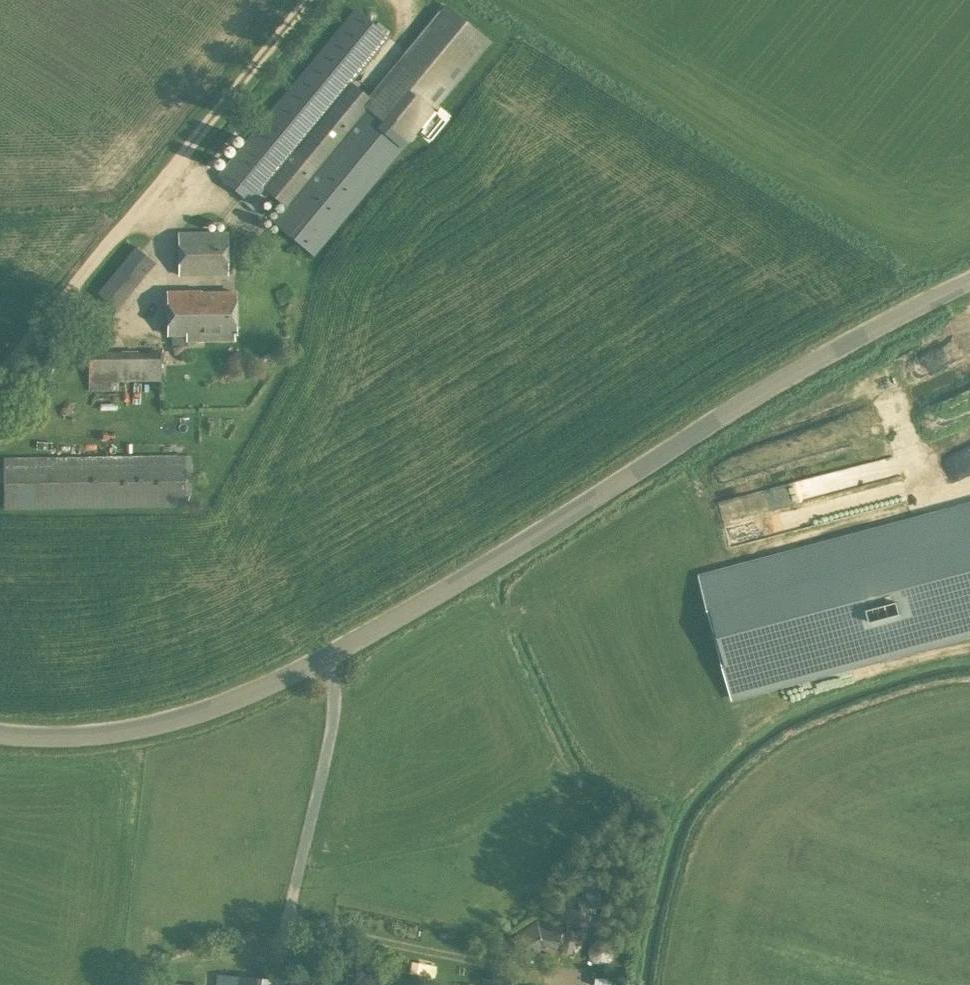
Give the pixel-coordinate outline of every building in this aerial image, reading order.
[(450,7),(367,106),(347,88),(391,37),(357,8),(216,172),(251,201),(264,186),(284,204),(272,219),(313,254),(489,41),(450,7)] [(178,231),(179,275),(228,275),(228,231),(178,231)] [(149,271),(146,269),(152,259),(135,246),(97,292),(117,308),(149,271)] [(234,340),(234,334),(235,334),(235,292),(167,292),(168,335),(186,335),(186,340),(234,340)] [(909,358),(917,376),(969,354),(969,331),(909,358)] [(88,390),(117,390),(117,381),(148,381),(161,381),(161,351),(127,351),(88,351),(88,390)] [(3,508),(185,506),(185,454),(3,456),(3,508)] [(702,575),(734,698),(969,635),(969,504),(702,575)] [(511,938),(524,957),(541,945),(558,949),(561,927),(537,921),(511,938)] [(272,979),(216,974),(215,984),(272,984),(272,979)]
